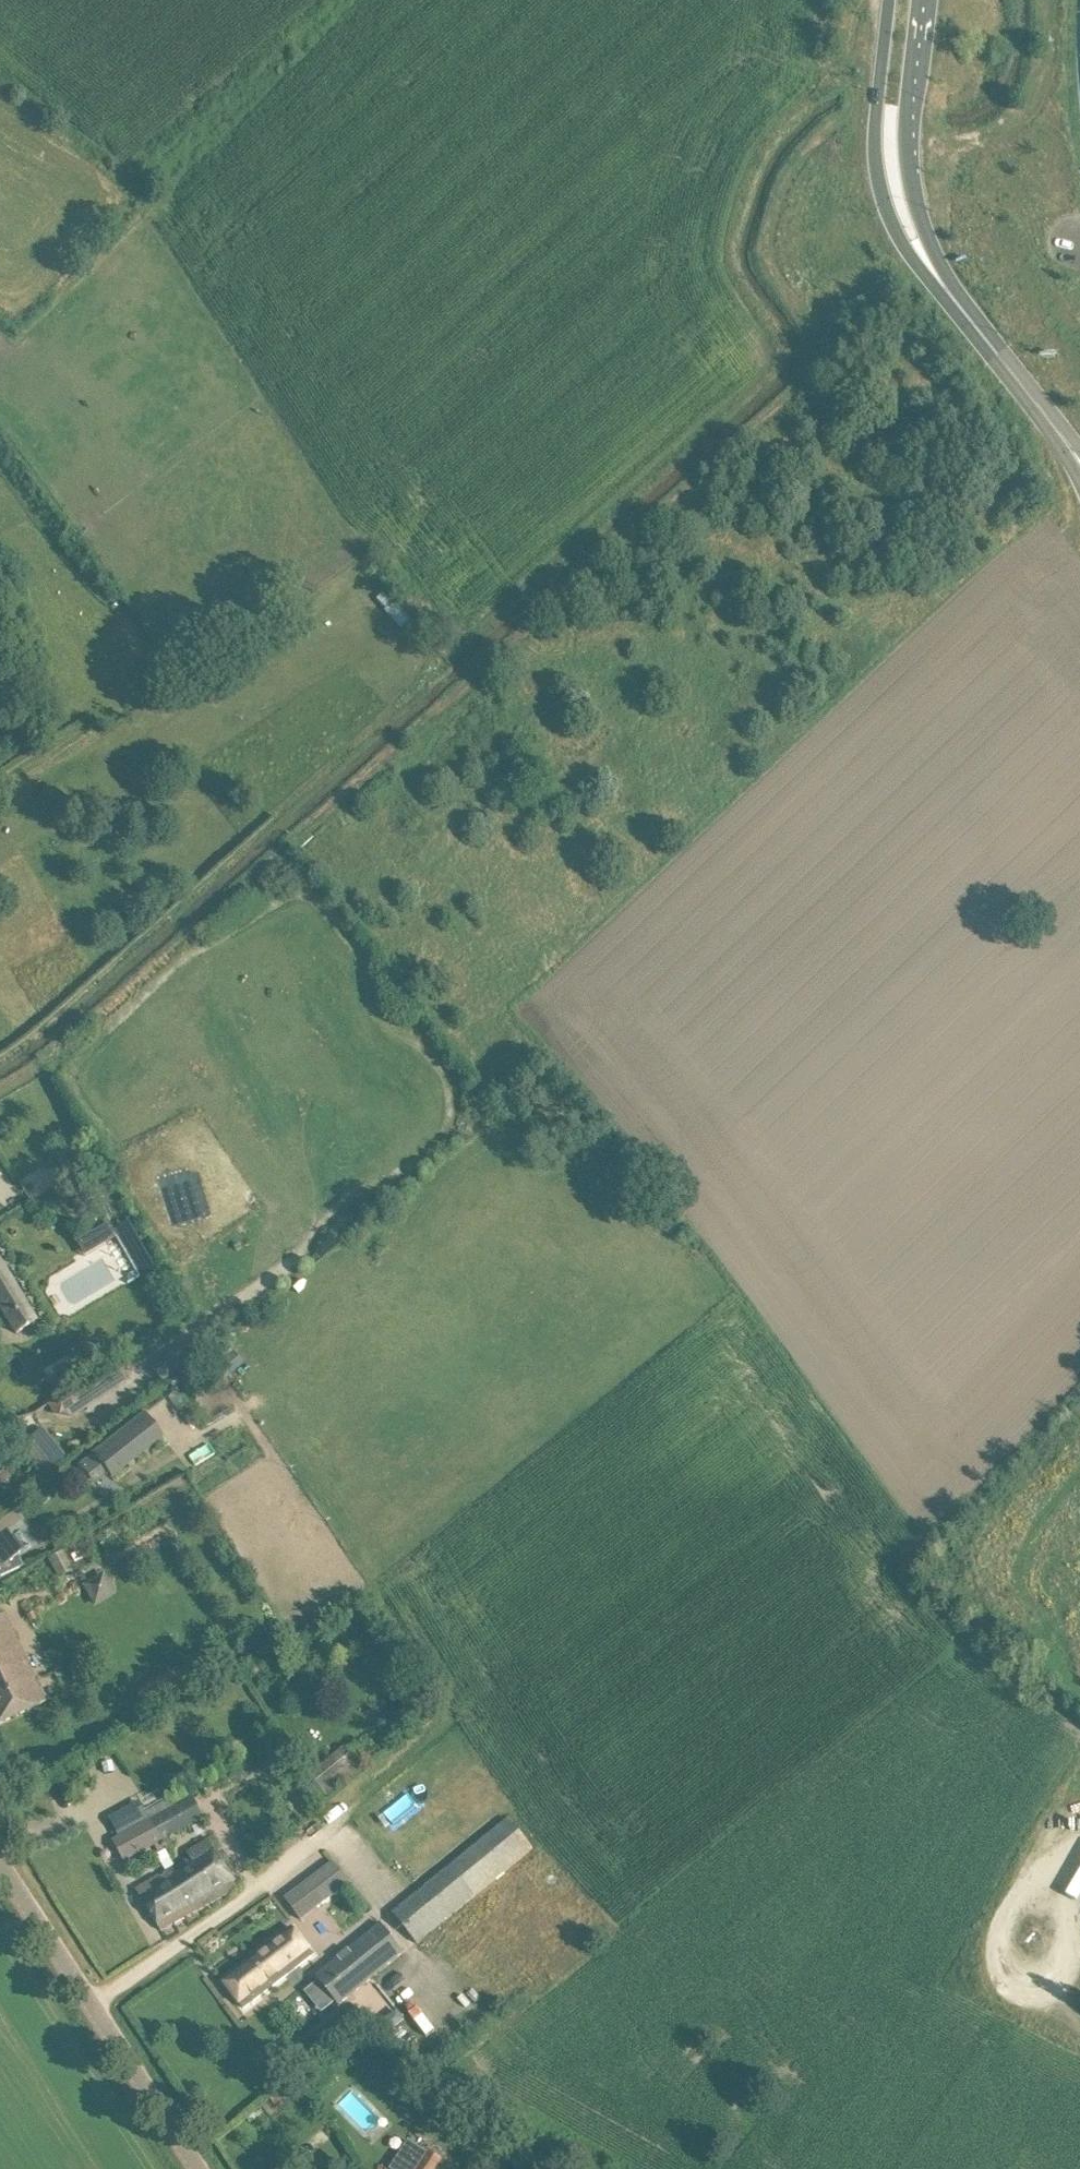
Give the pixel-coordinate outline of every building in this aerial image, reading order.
[(386,609),(392,603),(384,593),(377,599),(386,609)] [(110,1231),(105,1224),(95,1231),(101,1238),(110,1231)] [(14,1334),(32,1322),(0,1271),(0,1311),(14,1334)] [(162,1381),(190,1360),(179,1346),(152,1367),(162,1381)] [(84,1403),(72,1386),(61,1393),(73,1410),(84,1403)] [(144,1413),(93,1453),(108,1473),(112,1477),(163,1437),(144,1413)] [(43,1428),(29,1439),(53,1469),(66,1458),(43,1428)] [(0,1577),(23,1567),(18,1556),(21,1553),(6,1532),(0,1537),(0,1577)] [(64,1551),(51,1558),(63,1581),(77,1573),(64,1551)] [(117,1594),(104,1572),(82,1585),(95,1607),(117,1594)] [(1,1613),(0,1614),(0,1723),(44,1703),(1,1613)] [(320,1799),(326,1794),(327,1795),(362,1767),(344,1747),(310,1775),(314,1780),(308,1784),(320,1799)] [(174,1806),(170,1798),(166,1791),(142,1803),(167,1847),(173,1844),(170,1837),(206,1818),(194,1797),(174,1806)] [(105,1823),(125,1860),(156,1844),(160,1851),(167,1847),(142,1803),(105,1823)] [(511,1820),(509,1818),(454,1863),(393,1913),(418,1944),(428,1935),(533,1846),(511,1820)] [(191,1857),(177,1865),(155,1878),(136,1889),(162,1931),(203,1908),(239,1889),(233,1879),(228,1870),(209,1839),(187,1851),(191,1857)] [(349,1884),(331,1861),(306,1883),(323,1905),(349,1884)] [(406,1953),(381,1923),(316,1975),(341,2005),(406,1953)] [(223,1980),(244,2008),(314,1955),(293,1928),(223,1980)] [(398,2011),(381,2025),(388,2033),(390,2032),(404,2019),(405,2019),(398,2011)] [(390,2168),(391,2168),(436,2168),(441,2161),(424,2150),(409,2140),(390,2168)]
